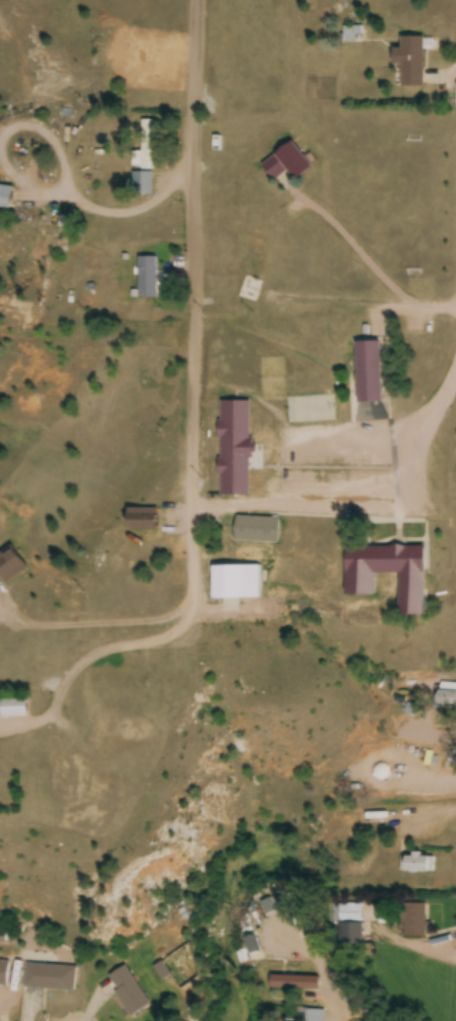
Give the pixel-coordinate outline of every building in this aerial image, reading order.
[(344,41),(359,41),(359,28),(344,28),(344,41)] [(401,66),(401,87),(423,87),(423,38),(401,38),(401,50),(393,50),(392,66),(401,66)] [(154,170),(156,121),(137,120),(136,169),(154,170)] [(286,171),(295,181),(312,167),(290,142),(262,166),(274,181),(286,171)] [(153,195),(153,173),(132,173),(132,195),(153,195)] [(9,210),(12,187),(0,186),(0,209),(9,210)] [(257,303),(263,280),(261,280),(269,247),(246,242),(232,297),(257,303)] [(157,299),(157,257),(138,257),(138,299),(157,299)] [(357,403),(380,403),(380,342),(356,343),(357,403)] [(251,403),(220,402),(218,496),(249,497),(251,403)] [(279,518),(235,518),(235,543),(278,544),(279,518)] [(344,596),(374,596),(374,574),(398,574),(398,616),(422,617),(422,547),(345,547),(344,596)] [(242,567),(211,567),(211,601),(243,601),(242,567)] [(438,684),(437,706),(455,707),(455,684),(438,684)] [(26,701),(0,701),(0,719),(26,719),(26,701)] [(434,857),(403,857),(403,874),(434,874),(434,857)] [(425,905),(404,905),(404,938),(425,938),(425,905)] [(362,922),(362,906),(339,906),(339,922),(362,922)] [(340,925),(340,953),(362,953),(362,925),(340,925)] [(245,941),(251,955),(259,951),(253,937),(245,941)] [(24,989),(74,993),(75,968),(25,965),(24,989)] [(107,978),(130,1017),(149,1007),(125,967),(107,978)] [(287,1011),(287,1020),(324,1020),(324,1011),(287,1011)]
